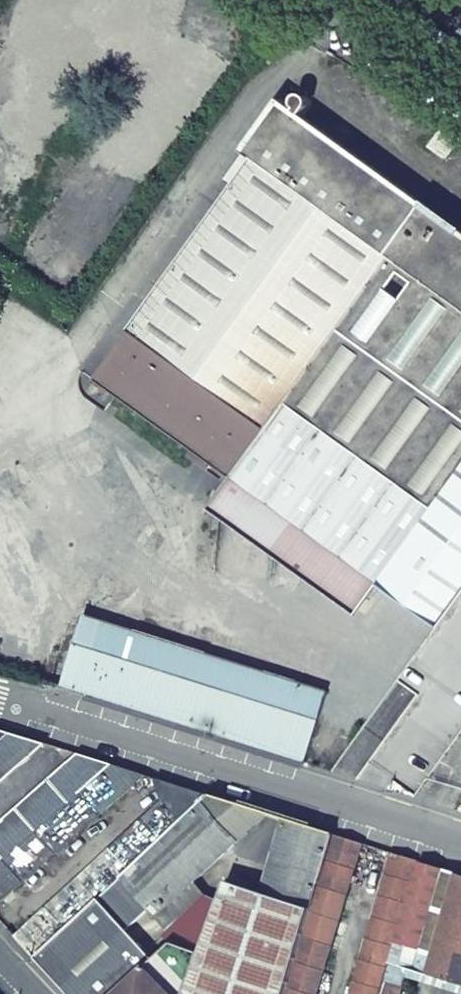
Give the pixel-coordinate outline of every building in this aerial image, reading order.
[(241,410),(404,185),(401,183),(399,187),(305,120),(313,108),(313,103),(312,101),(308,98),(304,98),(300,100),(292,110),(285,105),(249,156),(257,162),(133,332),(241,410)] [(430,148),(446,159),(460,138),(460,137),(446,126),(430,148)] [(428,203),(426,207),(411,196),(414,192),(404,185),(241,410),(269,430),(234,477),(353,563),(380,583),(438,628),(460,596),(460,227),(428,203)] [(211,510),(357,615),(370,597),(343,577),(353,563),(234,477),(211,510)] [(343,577),(370,597),(380,583),(353,563),(343,577)] [(332,773),(414,798),(428,779),(460,734),(460,596),(438,628),(332,773)] [(326,692),(86,616),(62,688),(303,764),(326,692)] [(0,730),(0,746),(13,734),(0,730)] [(0,746),(0,784),(46,744),(13,734),(0,746)] [(0,825),(0,865),(113,765),(80,755),(0,825)] [(147,776),(113,765),(0,865),(0,903),(147,776)] [(163,801),(15,938),(35,959),(122,879),(212,797),(154,778),(154,781),(163,801)] [(196,882),(269,814),(264,813),(212,797),(122,879),(151,910),(151,911),(150,912),(155,918),(157,917),(158,917),(196,882)] [(335,836),(287,820),(266,891),(261,889),(260,892),(313,909),(335,836)] [(364,844),(335,836),(313,909),(286,993),(318,993),(364,844)] [(392,853),(352,993),(381,993),(390,963),(419,862),(392,853)] [(444,870),(421,862),(405,921),(426,928),(444,870)] [(429,975),(459,875),(444,870),(426,928),(405,921),(393,964),(405,967),(429,975)] [(429,975),(460,985),(460,875),(459,875),(429,975)] [(232,877),(230,882),(252,889),(254,884),(232,877)] [(157,960),(129,931),(151,910),(122,879),(35,959),(68,993),(120,993),(157,960)] [(196,882),(158,917),(172,931),(209,896),(196,882)] [(313,909),(260,892),(252,889),(230,882),(223,902),(203,955),(189,993),(286,993),(313,909)] [(203,955),(223,902),(209,896),(172,931),(167,936),(174,944),(203,955)] [(120,993),(189,993),(203,955),(174,944),(157,960),(120,993)] [(381,993),(404,993),(409,977),(405,967),(393,964),(390,963),(381,993)]
